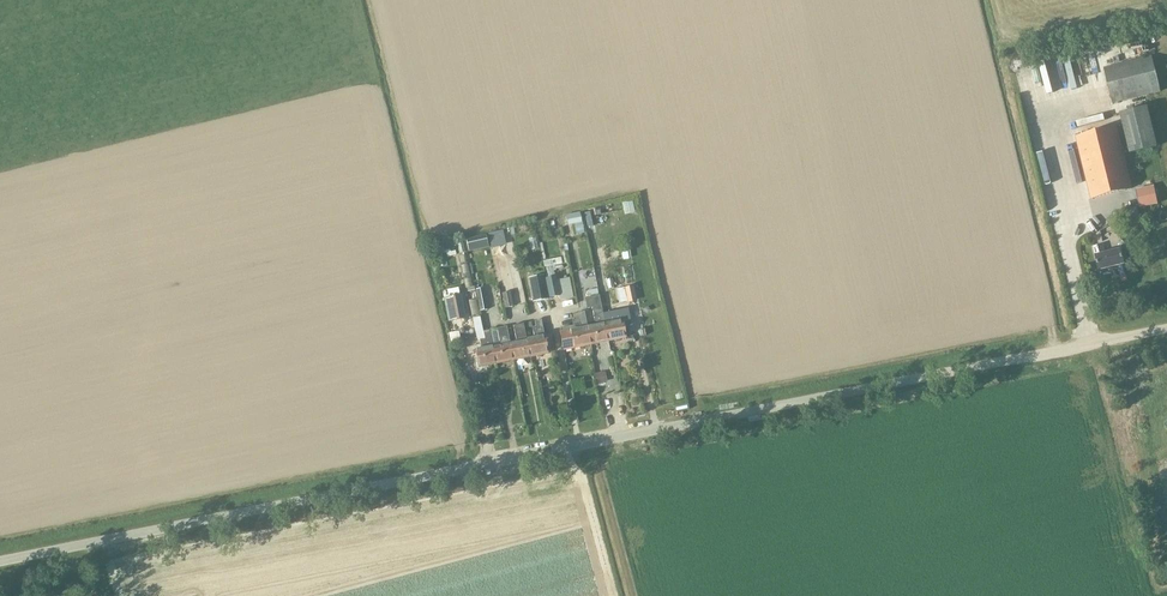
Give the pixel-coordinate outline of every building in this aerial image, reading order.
[(1111,103),(1159,91),(1150,55),(1102,66),(1111,103)] [(1039,98),(1057,94),(1049,62),(1018,69),(1022,87),(1036,84),(1039,98)] [(1120,112),(1129,152),(1156,146),(1146,106),(1120,112)] [(1090,197),(1130,187),(1116,126),(1075,136),(1090,197)] [(1136,207),(1123,211),(1125,217),(1138,213),(1136,207)] [(580,212),(560,217),(563,227),(583,222),(580,212)] [(470,241),(472,250),(483,248),(480,238),(470,241)] [(1098,270),(1123,263),(1119,249),(1103,253),(1101,244),(1092,246),(1094,255),(1098,270)] [(542,270),(560,269),(559,260),(542,261),(542,270)] [(548,299),(543,275),(531,277),(536,301),(548,299)] [(555,279),(555,275),(545,277),(549,296),(558,294),(559,298),(571,296),(567,276),(555,279)] [(606,292),(613,290),(611,280),(603,282),(606,292)] [(624,286),(627,300),(635,299),(632,284),(624,286)] [(476,292),(479,309),(487,308),(483,291),(476,292)] [(500,292),(503,307),(511,305),(508,291),(500,292)] [(603,322),(600,302),(598,294),(585,297),(587,307),(591,306),(594,323),(586,325),(590,343),(607,340),(603,322)] [(603,322),(607,340),(625,337),(621,319),(630,317),(628,303),(612,306),(615,320),(603,322)] [(590,343),(586,325),(583,310),(577,311),(580,326),(569,328),(569,329),(559,331),(562,348),(572,347),(590,343)] [(525,337),(529,355),(547,352),(540,318),(534,319),(535,328),(532,328),(533,335),(525,337)] [(525,337),(522,321),(516,323),(519,338),(509,340),(506,326),(512,359),(529,355),(525,337)] [(495,362),(512,359),(506,326),(497,328),(500,342),(492,344),(495,362)] [(495,362),(492,344),(488,328),(482,329),(484,337),(478,338),(480,346),(474,347),(477,366),(495,362)] [(612,413),(616,424),(623,422),(619,411),(612,413)]
